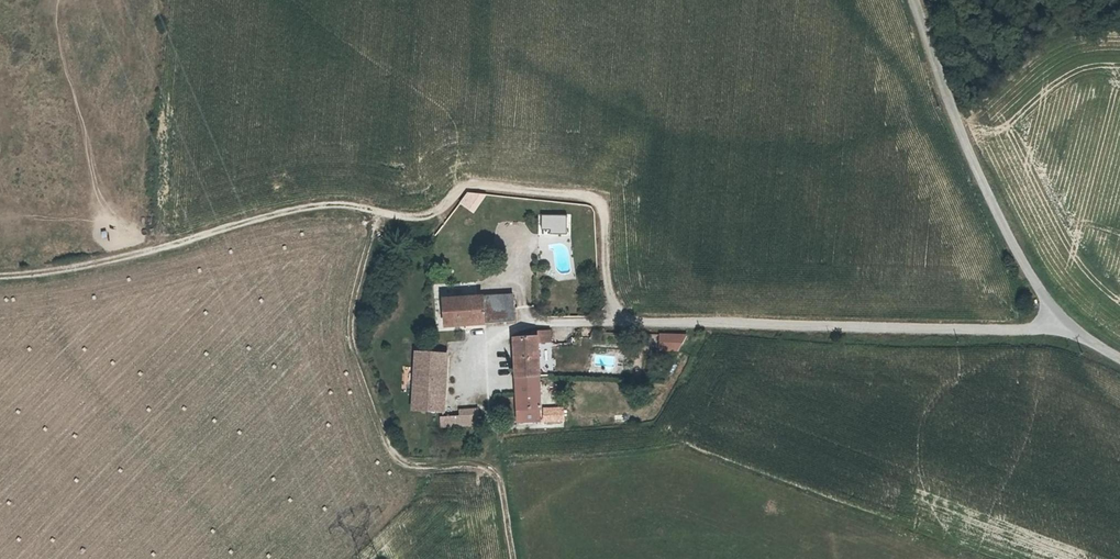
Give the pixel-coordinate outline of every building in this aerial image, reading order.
[(474,183),(467,192),(477,199),(488,184),(476,182),(474,183)] [(488,184),(477,199),(479,201),(494,185),(488,184)] [(576,218),(550,216),(549,228),(575,230),(576,218)] [(448,316),(476,315),(518,315),(518,287),(449,289),(448,316)] [(541,331),(541,335),(554,335),(554,326),(540,326),(541,331)] [(518,369),(527,369),(540,370),(541,370),(541,369),(541,335),(541,331),(518,331),(517,331),(518,369)] [(685,350),(685,332),(657,332),(657,350),(685,350)] [(449,343),(419,340),(413,397),(443,400),(449,343)] [(518,369),(518,415),(540,415),(540,370),(527,369),(518,369)] [(563,404),(545,404),(546,415),(564,415),(563,404)] [(477,405),(441,406),(440,416),(478,416),(477,405)]
